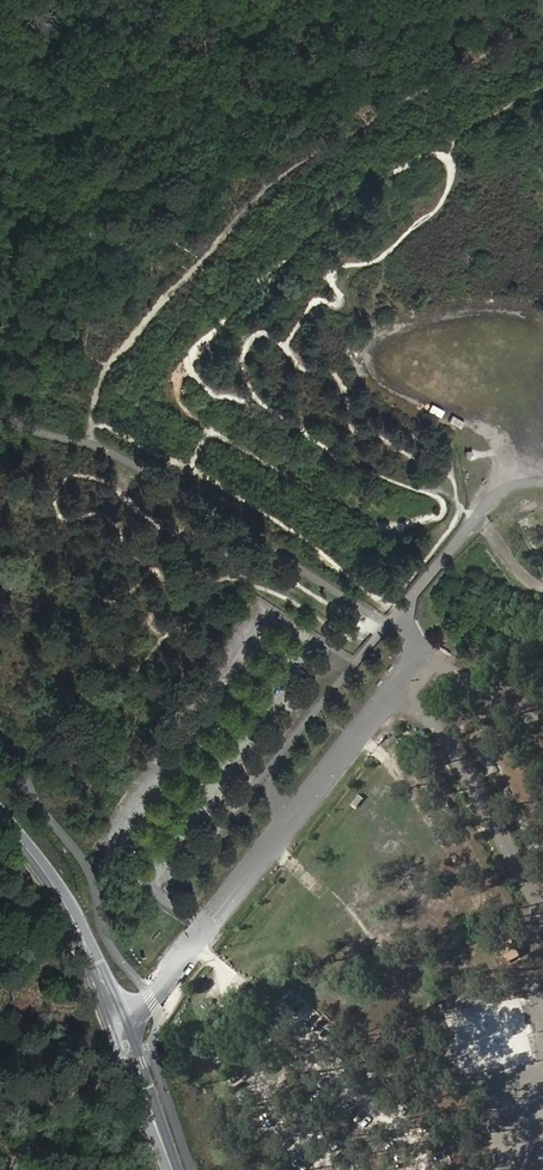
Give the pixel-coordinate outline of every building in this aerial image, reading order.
[(527,964),(542,960),(539,944),(523,947),(527,964)]
